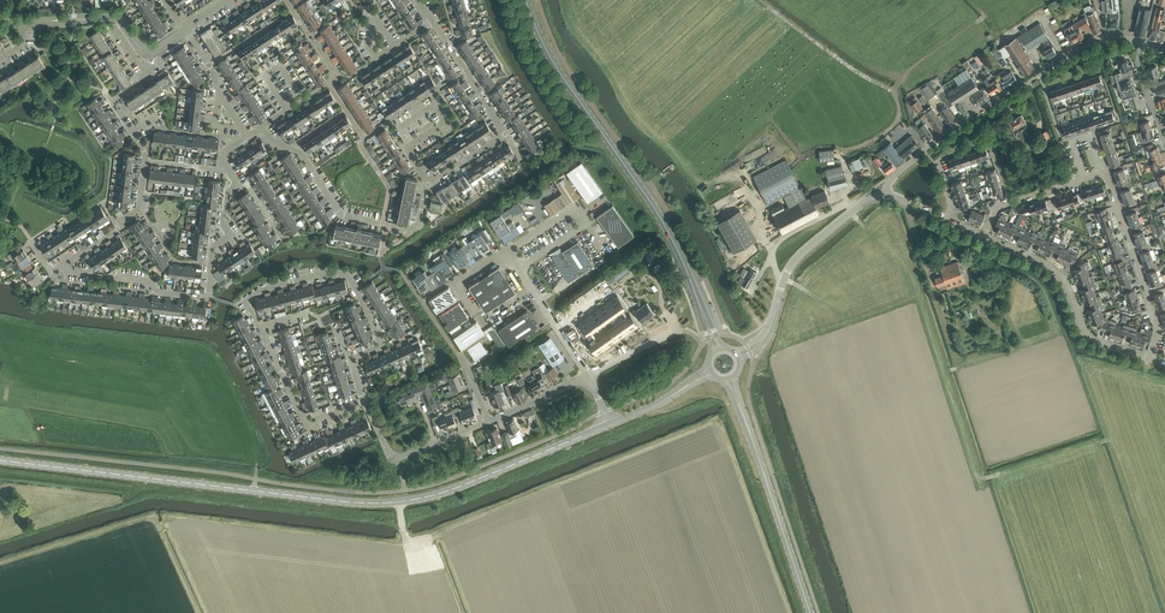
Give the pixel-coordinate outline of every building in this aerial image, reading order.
[(137,4),(141,10),(154,1),(153,0),(151,0),(149,1),(148,1),(148,0),(144,0),(137,4)] [(260,2),(266,11),(266,10),(271,7),(266,0),(263,0),(260,2)] [(331,0),(323,0),(328,9),(334,5),(331,0)] [(334,5),(336,8),(341,5),(339,2),(338,0),(331,0),(334,5)] [(391,3),(394,8),(403,2),(405,2),(407,0),(395,0),(391,3)] [(1050,3),(1053,8),(1063,3),(1061,0),(1056,0),(1050,3)] [(1106,0),(1101,1),(1103,13),(1105,12),(1105,15),(1106,16),(1106,15),(1109,14),(1109,12),(1119,11),(1120,11),(1118,0),(1106,0)] [(154,1),(141,10),(144,15),(154,9),(152,7),(152,5),(155,3),(154,1)] [(260,2),(255,6),(261,15),(266,11),(266,10),(266,11),(260,2)] [(298,7),(302,13),(310,7),(307,2),(298,7)] [(403,2),(394,8),(398,14),(407,8),(403,2)] [(247,11),(244,13),(250,22),(255,19),(249,9),(248,8),(246,4),(244,6),(247,11)] [(465,4),(455,7),(456,13),(466,10),(465,4)] [(1091,5),(1084,8),(1086,12),(1088,15),(1087,15),(1090,23),(1095,34),(1101,32),(1094,13),(1092,9),(1091,5)] [(255,6),(249,9),(255,19),(261,15),(255,6)] [(310,7),(302,13),(305,19),(314,13),(310,7)] [(1136,22),(1134,33),(1145,35),(1148,25),(1151,9),(1140,7),(1136,22)] [(1154,20),(1161,21),(1164,21),(1164,14),(1163,13),(1164,9),(1157,7),(1154,20)] [(407,8),(398,14),(401,19),(411,13),(407,8)] [(154,9),(144,15),(148,21),(161,12),(159,10),(156,12),(155,12),(154,9)] [(235,11),(238,16),(244,25),(244,26),(250,22),(244,13),(241,15),(238,10),(235,11)] [(411,13),(401,19),(405,25),(414,19),(412,16),(417,12),(416,10),(412,12),(411,13)] [(452,21),(457,19),(458,19),(468,16),(466,10),(456,13),(457,16),(452,18),(452,21)] [(236,18),(233,20),(238,28),(244,25),(238,16),(235,11),(233,13),(236,18)] [(1106,15),(1106,16),(1106,18),(1106,28),(1107,28),(1108,29),(1110,29),(1111,28),(1117,27),(1117,23),(1119,23),(1118,17),(1119,17),(1119,11),(1109,12),(1109,14),(1106,15)] [(161,12),(148,21),(151,26),(161,20),(159,17),(159,16),(162,14),(161,12)] [(314,13),(305,19),(309,24),(318,18),(314,13)] [(468,16),(458,19),(460,25),(470,22),(468,16)] [(293,17),(288,20),(293,29),(299,25),(293,17)] [(318,18),(309,24),(313,30),(321,24),(318,18)] [(1086,18),(1064,29),(1071,42),(1079,38),(1080,39),(1081,39),(1082,39),(1083,38),(1084,37),(1083,36),(1084,35),(1081,30),(1083,30),(1082,28),(1089,24),(1086,18)] [(414,19),(405,25),(409,30),(418,24),(414,19)] [(161,20),(151,26),(155,31),(168,23),(167,21),(164,23),(162,22),(161,20)] [(233,20),(228,24),(233,32),(238,28),(233,20)] [(288,20),(282,24),(288,33),(293,29),(288,20)] [(1152,28),(1156,29),(1157,26),(1160,26),(1164,26),(1164,21),(1161,21),(1154,20),(1152,28)] [(470,22),(460,25),(462,31),(472,29),(470,22)] [(168,23),(155,31),(159,37),(168,31),(166,28),(166,27),(169,25),(168,23)] [(233,32),(228,24),(222,27),(227,36),(233,32)] [(282,24),(277,27),(282,36),(283,36),(284,38),(289,35),(288,33),(282,24)] [(320,30),(324,36),(333,30),(329,25),(320,30)] [(1152,28),(1150,39),(1157,41),(1160,26),(1157,26),(1156,29),(1152,28)] [(201,34),(204,40),(219,30),(217,28),(214,31),(211,27),(201,34)] [(277,27),(271,31),(277,40),(282,36),(277,27)] [(457,36),(463,34),(464,38),(474,35),(472,29),(462,31),(460,32),(456,33),(457,36)] [(89,36),(93,41),(102,36),(98,30),(89,36)] [(219,30),(204,40),(208,45),(218,38),(216,35),(220,32),(219,30)] [(333,30),(324,36),(328,42),(336,36),(333,30)] [(420,36),(424,41),(432,36),(429,30),(420,36)] [(271,31),(266,35),(272,43),(277,40),(271,31)] [(1025,32),(1017,38),(1026,51),(1033,46),(1025,32)] [(266,35),(260,38),(266,47),(272,43),(266,35)] [(102,36),(93,41),(96,47),(105,41),(102,36)] [(336,36),(328,42),(331,47),(340,41),(336,36)] [(432,36),(424,41),(427,47),(436,41),(432,36)] [(1004,59),(1011,54),(1025,76),(1034,69),(1028,60),(1030,59),(1026,51),(1017,38),(1014,39),(1012,36),(1007,40),(1005,45),(998,49),(1004,59)] [(1049,37),(1042,41),(1045,46),(1044,46),(1046,49),(1043,51),(1048,59),(1056,54),(1052,46),(1054,45),(1049,37)] [(218,38),(208,45),(212,51),(226,41),(225,39),(221,42),(218,38)] [(260,38),(255,42),(261,50),(266,47),(260,38)] [(458,46),(461,52),(470,46),(466,40),(458,46)] [(105,41),(96,47),(100,52),(109,46),(105,41)] [(226,41),(212,51),(215,56),(226,49),(223,46),(227,43),(226,41)] [(340,41),(331,47),(335,52),(343,47),(340,41)] [(436,41),(427,47),(431,52),(440,47),(436,41)] [(255,42),(250,45),(255,54),(261,50),(255,42)] [(292,48),(296,54),(305,48),(301,43),(292,48)] [(409,44),(403,48),(409,57),(415,54),(409,44)] [(250,45),(244,49),(250,57),(255,54),(250,45)] [(310,45),(306,48),(305,48),(296,54),(300,59),(308,54),(306,51),(311,47),(310,45)] [(109,46),(100,52),(103,57),(112,51),(109,46)] [(174,53),(177,59),(187,53),(185,50),(185,49),(184,46),(174,53)] [(470,46),(461,52),(465,57),(474,51),(470,46)] [(343,47),(335,52),(338,58),(347,52),(343,47)] [(440,47),(431,52),(434,58),(443,52),(440,47)] [(403,48),(398,52),(404,61),(409,57),(403,48)] [(250,57),(244,49),(239,53),(244,61),(250,57)] [(112,51),(103,57),(107,62),(107,61),(115,56),(112,51)] [(474,51),(465,57),(469,62),(477,57),(474,51)] [(347,52),(338,58),(342,63),(350,57),(347,52)] [(398,52),(393,55),(399,64),(404,61),(398,52)] [(443,52),(434,58),(438,63),(447,57),(443,52)] [(187,53),(177,59),(181,64),(194,56),(192,53),(189,55),(188,55),(187,53)] [(308,54),(300,59),(303,65),(317,56),(315,53),(310,57),(308,54)] [(979,54),(975,57),(979,65),(984,62),(979,54)] [(393,55),(387,59),(393,68),(399,64),(393,55)] [(39,56),(33,59),(39,68),(39,67),(44,64),(39,56)] [(107,61),(107,62),(110,66),(108,67),(109,69),(111,68),(111,67),(119,61),(115,56),(107,61)] [(194,56),(181,64),(184,70),(194,64),(192,61),(192,60),(195,58),(194,56)] [(317,56),(303,65),(307,70),(315,65),(313,62),(318,58),(317,56)] [(350,57),(342,63),(345,69),(354,63),(350,57)] [(447,57),(438,63),(442,69),(450,63),(447,57)] [(477,57),(469,62),(472,68),(481,62),(477,57)] [(218,64),(222,70),(230,64),(227,58),(218,64)] [(33,59),(28,63),(34,72),(39,68),(39,67),(39,68),(33,59)] [(387,59),(382,62),(388,71),(393,68),(387,59)] [(1118,63),(1121,72),(1124,71),(1131,69),(1134,68),(1132,63),(1128,64),(1127,60),(1128,60),(1126,60),(1125,59),(1122,60),(1123,61),(1117,63),(1117,64),(1118,63)] [(111,68),(114,72),(122,66),(119,61),(111,67),(111,68)] [(967,69),(971,66),(968,61),(963,64),(967,69)] [(382,62),(376,66),(382,75),(388,71),(382,62)] [(481,62),(472,68),(476,73),(484,68),(481,62)] [(28,63),(23,66),(28,74),(28,75),(34,72),(28,63)] [(354,63),(345,69),(349,74),(358,69),(354,63)] [(450,63),(442,69),(445,74),(454,68),(450,63)] [(194,64),(184,70),(188,75),(201,67),(199,64),(197,66),(195,66),(194,64)] [(230,64),(222,70),(225,75),(234,69),(230,64)] [(315,65),(307,70),(310,76),(319,70),(320,69),(324,67),(322,64),(317,68),(315,65)] [(23,66),(18,70),(23,78),(24,77),(28,74),(23,66)] [(114,72),(113,72),(117,77),(126,72),(122,66),(114,72)] [(376,66),(371,69),(377,79),(382,75),(376,66)] [(1147,69),(1150,79),(1152,78),(1152,80),(1151,80),(1154,88),(1156,95),(1164,91),(1164,81),(1159,83),(1159,82),(1159,83),(1156,76),(1159,75),(1156,66),(1147,69)] [(201,67),(188,75),(192,80),(201,74),(199,72),(199,71),(202,69),(201,67)] [(454,68),(445,74),(449,80),(458,74),(454,68)] [(484,68),(476,73),(479,79),(488,73),(484,68)] [(234,69),(225,75),(229,80),(238,75),(234,69)] [(371,69),(365,73),(372,82),(377,79),(371,69)] [(974,80),(972,77),(967,69),(942,85),(947,93),(955,105),(961,101),(971,95),(980,89),(975,82),(976,81),(975,79),(974,80)] [(1131,69),(1124,71),(1126,77),(1131,76),(1133,75),(1132,74),(1131,74),(1132,70),(1131,70),(1131,69)] [(18,70),(13,73),(18,81),(22,78),(23,81),(26,79),(24,77),(23,78),(18,70)] [(319,70),(310,76),(314,81),(323,75),(319,70)] [(1005,87),(1017,80),(1011,71),(1000,78),(1005,87)] [(1121,72),(1114,74),(1118,85),(1116,89),(1120,91),(1123,100),(1137,95),(1134,86),(1133,84),(1134,84),(1134,82),(1133,82),(1131,76),(1126,77),(1124,71),(1121,72)] [(126,72),(117,77),(120,83),(121,82),(129,77),(126,72)] [(13,73),(7,76),(13,85),(19,82),(18,81),(13,73)] [(372,82),(365,73),(360,77),(366,86),(372,82)] [(488,73),(479,79),(483,84),(491,78),(488,73)] [(168,74),(163,77),(169,86),(174,82),(168,74)] [(201,74),(192,80),(195,86),(195,87),(199,88),(199,84),(205,79),(204,77),(202,77),(201,74)] [(238,75),(229,80),(232,86),(241,80),(238,75)] [(323,75),(314,81),(318,87),(326,81),(323,75)] [(1100,75),(1093,77),(1097,87),(1103,85),(1100,75)] [(7,76),(2,80),(8,89),(13,85),(7,76)] [(989,76),(987,77),(996,92),(1001,90),(998,85),(999,84),(996,79),(994,80),(992,78),(991,79),(989,76)] [(121,82),(124,87),(132,82),(129,77),(121,82)] [(163,77),(158,80),(163,89),(164,90),(169,86),(163,77)] [(430,77),(425,80),(430,89),(436,85),(430,77)] [(996,92),(987,77),(984,79),(987,84),(984,86),(988,92),(989,91),(992,95),(996,92)] [(1093,77),(1087,79),(1091,89),(1097,87),(1093,77)] [(491,78),(483,84),(487,90),(495,84),(491,78)] [(1087,79),(1081,81),(1085,91),(1091,89),(1087,79)] [(0,81),(0,88),(3,92),(8,89),(2,80),(0,81)] [(158,80),(153,84),(158,92),(163,89),(158,80)] [(241,80),(232,86),(236,92),(238,90),(245,85),(244,85),(241,80)] [(425,80),(419,84),(425,93),(430,89),(425,80)] [(450,86),(453,92),(467,83),(465,81),(460,84),(458,81),(450,86)] [(1081,81),(1075,83),(1078,93),(1085,91),(1081,81)] [(338,89),(342,94),(351,89),(347,83),(338,89)] [(467,83),(453,92),(457,97),(466,92),(464,89),(469,85),(467,83)] [(1075,83),(1069,85),(1072,95),(1078,93),(1075,83)] [(153,84),(148,87),(154,96),(159,93),(158,92),(153,84)] [(238,90),(242,95),(250,90),(246,84),(244,85),(245,85),(238,90)] [(419,84),(414,87),(419,96),(425,93),(419,84)] [(928,84),(920,89),(928,100),(936,95),(928,84)] [(1069,85),(1063,87),(1066,98),(1072,95),(1069,85)] [(499,88),(490,94),(494,100),(502,94),(506,92),(502,86),(499,88)] [(148,87),(143,91),(148,99),(148,100),(154,96),(148,87)] [(192,89),(192,96),(203,97),(203,94),(204,94),(205,91),(199,90),(199,88),(195,87),(195,90),(192,89)] [(414,87),(408,91),(414,100),(419,96),(414,87)] [(971,95),(978,105),(990,97),(983,87),(980,89),(971,95)] [(1063,87),(1057,90),(1060,100),(1066,98),(1063,87)] [(940,94),(949,107),(953,104),(941,88),(936,91),(939,95),(940,94)] [(351,89),(342,94),(346,100),(354,94),(351,89)] [(250,90),(242,95),(245,101),(254,95),(250,90)] [(1060,100),(1057,90),(1050,92),(1054,102),(1060,100)] [(143,91),(137,94),(143,102),(144,101),(148,99),(143,91)] [(330,91),(324,94),(330,104),(336,100),(330,91)] [(408,91),(403,95),(409,103),(414,100),(408,91)] [(466,92),(457,97),(460,103),(469,97),(470,96),(474,94),(473,91),(468,95),(466,92)] [(137,94),(132,97),(138,105),(142,103),(143,105),(145,104),(144,101),(143,102),(137,94)] [(324,94),(318,98),(325,107),(330,104),(324,94)] [(354,94),(346,100),(349,105),(358,100),(354,94)] [(502,94),(494,100),(497,105),(506,99),(502,94)] [(244,109),(247,107),(249,106),(257,100),(254,95),(245,101),(247,104),(242,107),(244,109)] [(403,95),(398,98),(403,107),(409,103),(403,95)] [(192,96),(191,103),(206,104),(207,102),(203,101),(202,100),(203,97),(192,96)] [(138,105),(132,97),(127,101),(133,110),(138,106),(138,105)] [(469,97),(460,103),(464,108),(473,103),(469,97)] [(915,97),(910,102),(917,112),(923,108),(915,97)] [(87,104),(91,109),(104,101),(102,99),(99,101),(98,101),(96,98),(87,104)] [(313,102),(314,104),(315,104),(319,111),(325,107),(318,98),(313,102)] [(398,98),(392,102),(398,110),(403,107),(398,98)] [(506,99),(497,105),(501,110),(510,105),(506,99)] [(245,112),(250,109),(252,112),(261,106),(257,100),(249,106),(247,107),(244,109),(245,112)] [(358,100),(349,105),(353,111),(361,105),(358,100)] [(104,101),(91,109),(94,115),(103,109),(102,106),(102,105),(105,103),(104,101)] [(968,112),(961,101),(955,105),(962,116),(968,112)] [(392,102),(387,105),(392,114),(398,110),(392,102)] [(473,103),(464,108),(468,114),(476,108),(473,103)] [(314,104),(309,107),(315,116),(321,112),(319,111),(315,104),(314,104)] [(361,105),(353,111),(356,116),(365,110),(361,105)] [(392,114),(387,105),(381,109),(387,118),(392,114)] [(476,108),(468,114),(471,119),(480,114),(478,110),(483,107),(481,105),(478,107),(476,108)] [(510,105),(501,110),(504,116),(513,110),(510,105)] [(261,106),(252,112),(256,117),(265,111),(261,106)] [(939,133),(946,128),(932,108),(930,106),(924,110),(926,113),(925,113),(939,133)] [(309,107),(304,111),(309,120),(315,116),(309,107)] [(950,121),(955,117),(947,107),(940,112),(948,122),(949,122),(950,121)] [(103,109),(94,115),(98,120),(111,112),(109,109),(106,112),(105,111),(103,109)] [(190,109),(189,115),(205,117),(205,115),(202,114),(201,113),(201,110),(190,109)] [(1111,109),(1105,111),(1108,121),(1115,119),(1114,116),(1116,115),(1114,109),(1111,109)] [(365,110),(356,116),(360,121),(369,116),(365,110)] [(513,110),(504,116),(508,122),(510,120),(517,116),(516,115),(513,110)] [(265,111),(256,117),(260,123),(268,117),(265,111)] [(304,111),(298,115),(304,123),(309,120),(304,111)] [(1105,111),(1099,114),(1102,124),(1108,121),(1105,111)] [(111,112),(98,120),(101,126),(111,120),(109,117),(109,116),(112,114),(111,112)] [(510,120),(513,125),(522,120),(518,114),(516,115),(517,116),(510,120)] [(1099,114),(1093,116),(1096,126),(1102,124),(1099,114)] [(298,115),(293,118),(299,127),(304,123),(298,115)] [(1009,122),(1013,130),(1016,135),(1018,133),(1022,140),(1029,137),(1025,130),(1029,127),(1026,123),(1022,115),(1009,122)] [(369,116),(360,121),(363,127),(372,121),(369,116)] [(1093,116),(1087,118),(1090,128),(1096,126),(1093,116)] [(347,117),(341,120),(347,129),(352,125),(347,117)] [(293,118),(288,121),(287,122),(292,129),(293,131),(299,127),(293,118)] [(1087,118),(1080,120),(1084,130),(1090,128),(1087,118)] [(1141,124),(1143,131),(1151,129),(1149,121),(1145,122),(1144,118),(1136,121),(1137,125),(1141,124)] [(286,119),(281,123),(287,132),(292,129),(287,122),(288,121),(286,119)] [(111,120),(101,126),(105,131),(118,122),(117,120),(113,122),(112,122),(111,120)] [(341,120),(336,124),(341,133),(347,129),(341,120)] [(522,120),(513,125),(517,131),(526,125),(522,120)] [(1080,120),(1074,122),(1078,132),(1084,130),(1080,120)] [(372,121),(363,127),(367,133),(376,127),(372,121)] [(118,122),(105,131),(108,137),(118,130),(116,128),(116,127),(119,125),(118,122)] [(200,123),(189,122),(188,129),(200,130),(200,127),(199,126),(200,123)] [(485,122),(480,125),(486,135),(491,131),(485,122)] [(1074,122),(1068,124),(1072,134),(1078,132),(1074,122)] [(287,132),(281,123),(275,127),(281,136),(287,132)] [(336,124),(330,127),(336,136),(341,133),(336,124)] [(933,137),(924,124),(919,127),(925,136),(923,137),(925,140),(927,139),(928,140),(933,137)] [(1072,134),(1068,124),(1062,126),(1065,136),(1072,134)] [(480,125),(474,129),(480,138),(486,135),(480,125)] [(526,125),(517,131),(521,136),(529,131),(526,125)] [(330,127),(325,131),(330,140),(336,136),(330,127)] [(1100,140),(1101,142),(1112,139),(1110,133),(1111,132),(1110,128),(1103,131),(1104,134),(1100,135),(1101,139),(1100,140)] [(379,141),(380,141),(389,135),(385,129),(376,136),(379,141)] [(474,129),(469,132),(475,142),(480,138),(474,129)] [(1151,129),(1143,131),(1140,132),(1143,144),(1151,141),(1150,137),(1154,136),(1151,129)] [(118,130),(108,137),(112,142),(125,133),(124,131),(120,133),(119,133),(118,130)] [(153,143),(160,144),(161,132),(158,131),(157,133),(154,132),(153,143)] [(325,131),(319,135),(325,143),(330,140),(325,131)] [(517,142),(522,139),(524,142),(533,136),(529,131),(521,136),(516,140),(517,142)] [(1047,131),(1039,134),(1042,142),(1050,139),(1047,131)] [(469,145),(470,146),(473,150),(475,149),(472,144),(475,142),(469,132),(463,136),(469,145)] [(125,133),(112,142),(116,148),(125,142),(123,139),(123,138),(127,135),(125,133)] [(319,135),(314,138),(320,147),(325,143),(319,135)] [(389,135),(380,141),(384,146),(393,140),(389,135)] [(463,136),(458,139),(464,149),(469,145),(463,136)] [(533,136),(524,142),(528,147),(536,141),(533,136)] [(904,158),(908,155),(919,145),(912,136),(897,148),(904,158)] [(213,138),(211,150),(218,151),(219,140),(216,139),(215,138),(213,138)] [(314,138),(308,142),(314,150),(320,147),(314,138)] [(458,139),(452,143),(459,152),(464,149),(458,139)] [(1112,139),(1101,142),(1102,145),(1103,145),(1104,148),(1114,145),(1112,139)] [(393,140),(384,146),(387,152),(396,146),(393,140)] [(524,153),(529,150),(531,153),(540,147),(536,141),(528,147),(527,148),(523,150),(524,153)] [(262,142),(256,146),(262,155),(268,151),(262,142)] [(314,150),(308,142),(303,145),(308,154),(314,150)] [(897,166),(904,159),(891,142),(883,149),(897,166)] [(447,147),(448,149),(449,149),(453,156),(459,152),(452,143),(447,147)] [(501,150),(498,152),(503,161),(509,157),(503,149),(500,144),(497,145),(501,150)] [(1149,149),(1152,157),(1160,154),(1157,147),(1154,148),(1153,144),(1146,147),(1147,150),(1149,149)] [(509,145),(503,149),(509,157),(515,154),(509,145)] [(1114,145),(1104,148),(1106,151),(1104,152),(1105,155),(1116,151),(1114,145)] [(256,146),(251,150),(257,158),(262,155),(256,146)] [(396,146),(387,152),(391,157),(400,151),(396,146)] [(986,148),(980,150),(983,160),(990,158),(986,148)] [(448,149),(443,153),(449,162),(455,158),(453,156),(449,149),(448,149)] [(489,151),(492,156),(498,165),(503,161),(498,152),(495,154),(492,149),(489,151)] [(251,150),(246,153),(251,162),(257,158),(251,150)] [(833,150),(819,151),(820,162),(834,160),(833,150)] [(980,150),(974,152),(977,162),(983,160),(980,150)] [(400,151),(391,157),(395,162),(403,157),(400,151)] [(490,157),(487,159),(493,168),(498,165),(492,156),(489,151),(487,153),(490,157)] [(1116,151),(1105,155),(1106,157),(1108,157),(1109,160),(1118,157),(1116,151)] [(974,152),(968,154),(971,164),(977,162),(974,152)] [(124,153),(123,160),(139,162),(139,159),(135,159),(135,158),(135,155),(124,153)] [(246,153),(240,157),(246,165),(251,162),(246,153)] [(281,159),(285,164),(294,158),(291,153),(281,159)] [(443,153),(438,156),(444,165),(449,162),(443,153)] [(231,155),(234,159),(234,160),(240,169),(246,165),(240,157),(237,159),(234,154),(231,155)] [(968,154),(962,156),(965,167),(971,164),(968,154)] [(1151,165),(1152,171),(1160,168),(1159,163),(1162,162),(1160,154),(1152,157),(1154,164),(1151,165)] [(438,156),(432,160),(438,169),(444,165),(438,156)] [(481,162),(482,163),(487,172),(493,168),(487,159),(484,161),(481,156),(478,158),(481,162)] [(962,156),(955,159),(959,169),(965,167),(962,156)] [(403,157),(395,162),(398,168),(407,162),(403,157)] [(866,157),(860,160),(863,167),(869,164),(866,157)] [(889,161),(882,166),(884,169),(888,174),(896,168),(891,162),(893,161),(889,157),(887,159),(889,161)] [(1118,157),(1109,160),(1110,164),(1108,164),(1109,167),(1120,163),(1118,157)] [(294,158),(285,164),(289,170),(298,164),(294,158)] [(959,169),(955,159),(949,161),(952,171),(959,169)] [(438,169),(432,160),(427,163),(433,173),(438,169)] [(768,205),(791,193),(797,203),(806,199),(800,188),(801,188),(786,160),(753,177),(768,205)] [(407,162),(398,168),(402,173),(410,168),(407,162)] [(588,202),(603,191),(581,162),(566,172),(588,202)] [(482,163),(476,167),(482,175),(487,172),(482,163)] [(298,164),(289,170),(292,175),(301,169),(298,164)] [(465,167),(468,172),(465,174),(471,183),(476,179),(471,170),(470,169),(467,165),(465,167)] [(1115,175),(1117,179),(1121,177),(1121,176),(1126,174),(1124,169),(1125,169),(1124,165),(1117,167),(1118,171),(1113,172),(1114,175),(1115,175)] [(122,166),(122,173),(137,175),(137,172),(134,172),(133,171),(133,168),(122,166)] [(149,181),(155,181),(157,166),(155,166),(154,169),(153,170),(150,170),(149,181)] [(841,166),(825,171),(831,190),(847,185),(841,166)] [(163,171),(162,182),(168,183),(170,168),(168,167),(167,171),(166,172),(163,171)] [(476,167),(471,170),(476,179),(482,175),(476,167)] [(252,178),(254,180),(263,174),(259,168),(246,177),(248,179),(251,177),(252,178)] [(176,173),(175,184),(181,184),(183,169),(180,169),(180,172),(179,173),(176,173)] [(301,169),(292,175),(296,180),(296,181),(303,176),(305,175),(301,169)] [(189,174),(188,185),(194,186),(196,171),(193,170),(193,174),(192,175),(189,174)] [(985,173),(987,179),(997,176),(995,170),(985,173)] [(1152,185),(1164,181),(1164,173),(1158,175),(1159,179),(1151,182),(1152,185)] [(252,186),(254,188),(267,180),(263,174),(254,180),(256,183),(255,184),(252,186)] [(1121,177),(1117,179),(1118,182),(1116,182),(1117,185),(1122,183),(1124,187),(1130,184),(1129,181),(1128,181),(1126,174),(1121,176),(1121,177)] [(457,179),(453,182),(459,192),(464,188),(458,179),(459,178),(458,175),(455,177),(457,179)] [(464,175),(459,178),(458,179),(464,188),(470,185),(464,175)] [(296,181),(296,180),(294,182),(298,187),(306,182),(303,176),(296,181)] [(997,176),(987,179),(989,186),(999,182),(997,176)] [(398,211),(395,223),(408,225),(412,206),(414,206),(414,207),(418,208),(418,206),(419,201),(419,202),(420,200),(416,199),(415,200),(413,199),(417,180),(405,177),(403,189),(404,189),(402,198),(397,197),(397,201),(401,202),(399,211),(398,211)] [(556,183),(562,193),(569,203),(579,197),(566,177),(556,183)] [(121,179),(120,186),(135,188),(136,185),(132,185),(131,184),(132,181),(121,179)] [(209,180),(209,187),(224,189),(224,186),(221,186),(220,185),(220,181),(209,180)] [(267,180),(254,188),(255,190),(258,188),(259,188),(261,191),(270,185),(267,180)] [(951,185),(953,191),(964,187),(962,181),(951,185)] [(1161,185),(1163,189),(1164,188),(1164,181),(1152,185),(1153,188),(1158,186),(1161,185)] [(306,182),(298,187),(301,193),(310,187),(306,182)] [(446,187),(442,189),(448,199),(453,195),(447,186),(448,185),(447,182),(444,184),(446,187)] [(448,185),(447,186),(453,195),(459,192),(453,182),(448,185)] [(999,182),(989,186),(991,192),(1001,188),(999,182)] [(1122,195),(1123,199),(1128,197),(1128,196),(1132,194),(1131,189),(1132,188),(1130,184),(1124,187),(1125,190),(1119,192),(1120,195),(1122,195)] [(259,197),(261,199),(274,190),(270,185),(261,191),(263,194),(262,195),(259,197)] [(1092,187),(1096,197),(1097,200),(1103,198),(1102,195),(1106,194),(1103,185),(1098,187),(1097,185),(1092,187)] [(310,187),(301,193),(305,198),(313,192),(310,187)] [(964,187),(953,191),(955,197),(966,193),(964,187)] [(1092,187),(1086,189),(1089,199),(1096,197),(1092,187)] [(1001,188),(991,192),(993,198),(1003,195),(1001,188)] [(436,193),(437,195),(440,199),(443,202),(448,199),(442,189),(436,193)] [(1081,192),(1077,194),(1080,202),(1089,199),(1086,189),(1081,191),(1081,192)] [(274,190),(261,199),(262,201),(265,199),(266,199),(268,202),(270,201),(277,196),(274,190)] [(797,203),(785,210),(782,204),(770,210),(783,234),(817,216),(818,211),(817,207),(829,203),(825,191),(811,196),(812,196),(806,199),(797,203)] [(119,192),(119,199),(134,200),(134,198),(131,197),(130,197),(130,194),(119,192)] [(238,198),(242,204),(251,198),(250,196),(250,194),(248,192),(238,198)] [(313,192),(305,198),(308,203),(317,198),(313,192)] [(208,193),(207,200),(222,201),(223,199),(219,198),(218,197),(219,194),(208,193)] [(562,193),(554,199),(561,209),(569,203),(562,193)] [(966,193),(955,197),(957,203),(968,200),(966,193)] [(268,206),(269,209),(282,200),(279,194),(277,196),(270,201),(272,204),(268,206)] [(1072,194),(1067,195),(1070,206),(1080,202),(1077,194),(1072,195),(1072,194)] [(1128,197),(1123,199),(1124,201),(1123,202),(1124,205),(1129,203),(1130,206),(1137,204),(1136,200),(1135,201),(1132,194),(1128,196),(1128,197)] [(1067,195),(1060,198),(1064,208),(1070,206),(1067,195)] [(251,198),(242,204),(245,210),(256,203),(254,201),(253,201),(251,198)] [(317,198),(308,203),(312,209),(321,203),(317,198)] [(440,199),(433,198),(433,202),(431,201),(430,208),(431,208),(431,212),(440,214),(442,203),(443,202),(440,199)] [(1056,201),(1051,202),(1051,203),(1053,208),(1054,211),(1064,208),(1060,198),(1055,199),(1056,201)] [(116,208),(115,210),(125,211),(125,206),(129,207),(129,203),(130,203),(134,203),(134,200),(119,199),(118,205),(116,208)] [(561,209),(554,199),(544,205),(551,215),(561,209)] [(1045,199),(1040,201),(1043,211),(1053,208),(1051,203),(1051,202),(1050,199),(1046,201),(1045,199)] [(207,200),(206,206),(212,207),(217,208),(218,204),(222,204),(222,201),(207,200)] [(282,200),(269,209),(271,211),(275,209),(277,212),(286,206),(282,200)] [(968,200),(957,203),(959,210),(963,208),(964,212),(965,215),(969,216),(968,220),(974,223),(978,213),(971,209),(968,200)] [(1040,201),(1033,203),(1037,213),(1043,211),(1040,201)] [(256,203),(245,210),(249,215),(258,209),(257,206),(257,205),(256,203)] [(321,203),(312,209),(315,214),(324,209),(321,203)] [(517,203),(508,209),(511,214),(512,216),(515,213),(516,214),(519,212),(520,214),(523,212),(518,204),(517,203)] [(1037,213),(1033,203),(1028,205),(1029,206),(1021,209),(1019,213),(1024,215),(1025,213),(1031,211),(1032,215),(1037,213)] [(201,205),(201,212),(216,214),(216,211),(213,211),(212,210),(212,207),(206,206),(201,205)] [(613,205),(597,217),(618,247),(634,235),(613,205)] [(275,217),(277,220),(290,211),(286,206),(277,212),(279,215),(275,217)] [(1128,217),(1129,221),(1134,219),(1134,218),(1138,217),(1137,211),(1138,211),(1136,207),(1130,209),(1131,213),(1125,215),(1126,218),(1128,217)] [(97,209),(95,210),(103,223),(103,224),(109,220),(101,208),(98,209),(97,209)] [(1097,211),(1100,221),(1110,218),(1109,213),(1107,213),(1105,208),(1097,211)] [(258,209),(249,215),(253,220),(263,214),(261,211),(260,211),(258,209)] [(324,209),(315,214),(319,220),(328,214),(324,209)] [(92,213),(90,215),(98,226),(99,227),(103,224),(103,223),(95,210),(92,212),(92,213)] [(740,210),(717,223),(725,238),(748,225),(747,223),(746,221),(743,216),(742,213),(740,210)] [(290,211),(277,220),(278,222),(282,220),(284,223),(293,216),(290,211)] [(978,213),(974,223),(980,226),(982,221),(985,222),(988,216),(985,214),(984,215),(978,213)] [(253,220),(256,226),(263,221),(263,222),(266,220),(264,217),(264,216),(263,214),(253,220)] [(328,214),(319,220),(323,225),(331,220),(328,214)] [(501,214),(490,221),(505,244),(520,234),(512,221),(507,224),(501,214)] [(86,216),(84,217),(91,228),(92,230),(93,230),(97,228),(97,226),(98,226),(90,215),(87,216),(86,216)] [(282,228),(284,231),(297,222),(293,216),(284,223),(286,225),(282,228)] [(997,233),(1003,236),(1009,224),(1005,222),(1006,219),(1000,216),(997,224),(995,227),(999,229),(997,233)] [(82,220),(79,222),(85,231),(91,228),(84,217),(82,219),(82,220)] [(1134,219),(1129,221),(1130,224),(1129,224),(1130,227),(1135,226),(1136,229),(1143,227),(1142,223),(1141,223),(1138,217),(1134,218),(1134,219)] [(200,218),(199,225),(215,227),(215,224),(211,224),(211,223),(211,220),(200,218)] [(1110,218),(1100,221),(1102,228),(1112,224),(1110,218)] [(129,227),(133,232),(146,224),(145,221),(141,224),(139,221),(129,227)] [(256,226),(253,227),(257,233),(270,224),(269,222),(266,224),(264,224),(263,222),(263,221),(256,226)] [(75,223),(73,224),(80,235),(81,236),(82,236),(86,234),(86,233),(85,231),(79,222),(77,224),(75,223)] [(297,222),(284,231),(285,233),(289,230),(291,234),(300,227),(297,222)] [(379,247),(379,246),(381,235),(362,230),(362,228),(363,228),(364,224),(362,224),(362,225),(357,224),(358,223),(356,222),(355,226),(356,227),(355,229),(336,225),(333,237),(345,240),(345,238),(355,240),(354,245),(357,246),(358,241),(367,243),(367,244),(379,247)] [(1009,224),(1003,236),(1009,239),(1012,234),(1015,236),(1020,225),(1013,223),(1012,225),(1009,224)] [(71,227),(69,229),(68,229),(73,237),(74,238),(80,235),(73,224),(71,226),(71,227)] [(146,224),(133,232),(137,238),(138,237),(146,232),(146,231),(144,229),(148,226),(146,224)] [(270,224),(257,233),(261,238),(270,232),(268,230),(268,229),(271,227),(270,224)] [(1112,224),(1102,228),(1106,237),(1114,234),(1112,230),(1114,229),(1112,224)] [(1157,226),(1161,239),(1164,238),(1164,237),(1163,230),(1164,229),(1164,226),(1164,224),(1157,226)] [(199,225),(198,231),(205,232),(209,233),(210,229),(211,229),(214,229),(215,227),(199,225)] [(1020,225),(1015,236),(1018,238),(1016,242),(1023,245),(1028,232),(1025,231),(1026,228),(1020,225)] [(62,226),(59,227),(68,240),(73,237),(68,229),(69,229),(68,227),(65,229),(64,229),(62,226)] [(59,233),(56,235),(62,244),(68,240),(59,227),(57,229),(59,232),(59,233)] [(1135,237),(1136,241),(1141,239),(1140,238),(1145,236),(1143,231),(1144,230),(1143,227),(1136,229),(1137,232),(1132,234),(1133,237),(1135,237)] [(138,237),(142,242),(155,234),(154,231),(150,233),(149,233),(147,230),(146,231),(146,232),(138,237)] [(194,230),(192,244),(203,245),(203,242),(204,241),(208,242),(209,236),(205,236),(204,235),(205,232),(198,231),(194,230)] [(472,247),(468,249),(476,261),(484,256),(482,252),(489,247),(486,243),(490,240),(483,230),(476,234),(475,234),(474,234),(472,235),(471,236),(471,237),(473,239),(469,242),(472,247)] [(1028,232),(1023,245),(1029,248),(1031,243),(1035,245),(1039,234),(1033,231),(1032,234),(1028,232)] [(270,232),(261,238),(264,244),(277,235),(276,233),(273,235),(272,235),(270,232)] [(51,233),(49,235),(57,247),(62,244),(56,235),(54,236),(53,236),(51,233)] [(118,240),(115,241),(121,251),(127,247),(118,234),(116,236),(118,239),(118,240)] [(155,234),(142,242),(145,248),(155,242),(153,239),(153,238),(156,236),(155,234)] [(1039,234),(1035,245),(1038,246),(1036,251),(1043,254),(1048,241),(1045,240),(1046,237),(1039,234)] [(1114,234),(1106,237),(1109,247),(1119,243),(1117,238),(1116,239),(1114,234)] [(48,240),(46,242),(52,251),(57,247),(49,235),(46,236),(48,239),(48,240)] [(277,235),(264,244),(268,250),(277,243),(275,241),(276,239),(279,237),(277,235)] [(1141,239),(1136,241),(1137,244),(1135,244),(1136,247),(1142,245),(1143,249),(1150,246),(1148,243),(1150,242),(1148,236),(1145,237),(1145,236),(1140,238),(1141,239)] [(52,251),(46,242),(43,243),(42,243),(40,240),(37,242),(46,255),(52,251)] [(110,240),(107,241),(116,254),(121,251),(115,241),(113,243),(111,243),(110,240)] [(1048,241),(1043,254),(1049,257),(1051,252),(1054,254),(1059,243),(1053,240),(1052,243),(1048,241)] [(107,247),(104,249),(110,258),(116,254),(107,241),(105,243),(107,246),(107,247)] [(244,241),(241,243),(250,256),(256,252),(249,243),(247,244),(246,244),(244,241)] [(555,256),(554,255),(553,255),(553,256),(552,256),(552,257),(552,258),(568,282),(594,265),(578,241),(557,255),(558,256),(556,257),(555,256)] [(155,242),(145,248),(149,253),(162,244),(161,242),(157,244),(156,244),(155,242)] [(241,248),(238,250),(244,259),(250,256),(241,243),(239,244),(241,247),(241,248)] [(1059,243),(1054,254),(1058,255),(1056,260),(1062,263),(1068,250),(1064,248),(1065,246),(1059,243)] [(1119,243),(1109,247),(1111,253),(1121,250),(1119,243)] [(162,244),(149,253),(153,258),(162,252),(160,250),(160,249),(164,247),(162,244)] [(192,244),(191,250),(207,252),(207,249),(203,249),(203,248),(203,245),(192,244)] [(449,252),(445,254),(452,265),(455,263),(458,267),(465,263),(465,262),(460,255),(464,252),(461,247),(457,250),(456,247),(455,246),(454,247),(452,248),(451,249),(452,250),(449,252)] [(1141,256),(1143,260),(1147,259),(1147,258),(1152,256),(1152,257),(1155,255),(1153,249),(1151,250),(1150,246),(1143,249),(1144,252),(1139,254),(1140,257),(1141,256)] [(14,256),(17,262),(27,255),(24,249),(22,250),(20,247),(14,251),(16,254),(14,256)] [(99,247),(96,248),(105,261),(110,258),(104,249),(102,250),(101,250),(99,247)] [(1068,250),(1062,263),(1069,266),(1071,261),(1074,263),(1079,252),(1073,249),(1073,248),(1070,247),(1068,250)] [(96,254),(93,256),(100,265),(105,261),(96,248),(94,250),(96,253),(96,254)] [(233,248),(231,250),(239,263),(244,259),(238,250),(236,252),(235,251),(233,248)] [(468,249),(464,252),(460,255),(465,262),(465,263),(468,267),(476,261),(468,249)] [(230,255),(228,257),(234,266),(239,263),(231,250),(228,251),(230,254),(230,255)] [(1121,250),(1111,253),(1114,263),(1123,260),(1121,255),(1123,255),(1121,250)] [(941,253),(944,261),(949,259),(947,251),(941,253)] [(162,252),(153,258),(156,264),(169,255),(168,253),(165,255),(163,255),(162,252)] [(435,271),(432,273),(439,285),(448,280),(445,276),(452,271),(449,267),(452,265),(445,254),(444,252),(439,255),(441,258),(442,257),(443,259),(432,266),(435,271)] [(100,265),(93,256),(91,257),(90,257),(88,254),(85,256),(94,269),(100,265)] [(27,255),(17,262),(20,265),(18,269),(20,272),(20,273),(31,265),(29,262),(31,261),(27,255)] [(169,255),(156,264),(160,270),(167,265),(169,263),(167,261),(167,260),(171,257),(169,255)] [(222,255),(220,257),(228,270),(234,266),(228,257),(225,259),(224,258),(222,255)] [(1147,259),(1143,260),(1143,263),(1142,264),(1143,267),(1148,265),(1150,268),(1156,266),(1155,262),(1154,263),(1153,260),(1157,259),(1155,255),(1152,257),(1152,256),(1147,258),(1147,259)] [(220,269),(222,272),(223,274),(223,273),(228,270),(220,257),(218,258),(219,261),(219,263),(217,264),(220,269)] [(1123,260),(1114,263),(1117,272),(1128,269),(1126,264),(1124,264),(1123,260)] [(958,261),(941,267),(943,275),(935,278),(938,287),(946,284),(948,289),(965,283),(958,261)] [(1073,270),(1075,277),(1089,273),(1087,269),(1090,268),(1088,261),(1077,265),(1078,269),(1073,270)] [(169,263),(167,265),(169,269),(168,275),(175,276),(177,264),(174,264),(173,265),(170,264),(169,263)] [(610,272),(605,276),(610,284),(616,279),(617,280),(629,271),(629,270),(631,269),(627,263),(624,264),(624,263),(611,273),(610,272)] [(31,265),(20,273),(22,276),(27,276),(29,279),(39,273),(35,267),(33,268),(31,265)] [(478,302),(484,311),(485,312),(496,305),(505,299),(516,292),(509,282),(506,277),(499,266),(489,273),(479,280),(468,286),(475,297),(479,302),(478,302)] [(1148,276),(1149,280),(1154,278),(1154,277),(1158,276),(1156,270),(1158,270),(1156,266),(1150,268),(1151,272),(1145,274),(1146,276),(1148,276)] [(196,267),(194,278),(201,279),(203,267),(200,267),(199,268),(196,267)] [(747,267),(742,275),(746,277),(751,270),(747,267)] [(751,270),(746,277),(752,280),(756,272),(751,269),(751,270)] [(1128,269),(1117,272),(1120,279),(1130,275),(1128,269)] [(439,285),(432,273),(428,276),(425,271),(413,279),(422,291),(429,287),(431,291),(439,285)] [(39,273),(29,279),(33,285),(35,284),(37,287),(43,283),(41,280),(43,279),(39,273)] [(1089,273),(1075,277),(1078,284),(1082,282),(1084,286),(1095,282),(1092,275),(1090,276),(1089,273)] [(742,275),(738,282),(742,284),(746,277),(742,275)] [(1130,275),(1120,279),(1123,288),(1131,285),(1130,281),(1132,280),(1130,275)] [(1154,278),(1149,280),(1150,283),(1149,283),(1150,286),(1155,284),(1156,288),(1163,286),(1162,282),(1161,282),(1158,276),(1154,277),(1154,278)] [(742,284),(742,285),(748,288),(752,280),(746,277),(742,284)] [(329,285),(326,286),(329,297),(335,295),(331,280),(329,281),(330,284),(329,285)] [(334,280),(331,280),(335,295),(341,294),(339,283),(336,284),(335,283),(334,280)] [(342,282),(339,283),(341,294),(348,292),(345,280),(342,281),(342,282)] [(308,282),(305,283),(309,298),(315,296),(313,289),(314,289),(313,285),(309,286),(308,286),(308,282)] [(365,291),(367,293),(376,287),(372,282),(359,290),(361,293),(364,291),(365,291)] [(1080,291),(1082,298),(1095,293),(1094,289),(1097,288),(1095,282),(1084,286),(1085,289),(1080,291)] [(50,298),(57,299),(58,288),(55,288),(55,287),(55,283),(52,283),(50,298)] [(303,288),(300,289),(303,299),(309,298),(305,283),(302,283),(303,287),(303,288)] [(321,283),(319,284),(323,299),(329,297),(326,286),(323,287),(322,286),(321,283)] [(58,288),(57,299),(63,300),(65,284),(63,284),(62,287),(61,288),(58,288)] [(316,289),(314,289),(313,289),(315,296),(316,300),(323,299),(319,284),(316,284),(317,288),(316,289)] [(71,289),(70,300),(76,301),(78,286),(76,285),(75,289),(74,290),(71,289)] [(295,285),(292,286),(296,301),(303,299),(300,289),(297,289),(296,289),(295,285)] [(1131,285),(1123,288),(1126,298),(1136,294),(1135,289),(1133,290),(1131,285)] [(290,291),(287,292),(290,303),(296,301),(292,286),(290,287),(291,290),(290,291)] [(84,291),(83,302),(89,303),(91,287),(88,287),(88,291),(87,291),(84,291)] [(365,299),(367,301),(380,293),(376,287),(367,293),(368,296),(368,297),(365,299)] [(429,300),(437,312),(457,299),(449,287),(431,298),(431,299),(429,300)] [(97,292),(96,303),(102,304),(104,289),(101,288),(101,292),(100,293),(97,292)] [(1157,302),(1161,300),(1161,299),(1164,298),(1164,295),(1164,292),(1164,288),(1157,290),(1158,294),(1153,296),(1154,299),(1155,298),(1157,302)] [(278,294),(275,295),(278,306),(284,304),(280,289),(277,290),(278,293),(278,294)] [(282,289),(280,289),(284,304),(290,303),(287,292),(284,293),(283,292),(282,289)] [(110,294),(109,305),(115,306),(117,290),(114,290),(114,294),(113,294),(110,294)] [(123,295),(121,306),(128,307),(130,292),(127,291),(127,295),(126,296),(123,295)] [(270,292),(267,293),(271,308),(278,306),(275,295),(272,296),(271,295),(270,292)] [(136,297),(134,308),(141,309),(143,293),(140,293),(140,297),(139,297),(136,297)] [(143,293),(141,309),(147,309),(148,300),(149,300),(149,298),(146,298),(145,297),(145,293),(143,293)] [(265,298),(262,298),(265,309),(271,308),(267,293),(265,293),(266,297),(265,298)] [(380,293),(367,301),(368,304),(371,302),(372,302),(374,304),(383,298),(380,293)] [(1095,293),(1082,298),(1085,304),(1089,303),(1091,306),(1102,302),(1099,296),(1097,297),(1095,293)] [(618,294),(579,322),(589,337),(585,340),(596,354),(639,324),(618,294)] [(1136,294),(1126,298),(1128,304),(1139,301),(1136,294)] [(147,309),(147,311),(153,312),(155,296),(152,296),(152,301),(149,300),(148,300),(147,309)] [(161,302),(160,313),(166,314),(168,298),(165,298),(165,302),(161,302)] [(265,309),(262,298),(259,299),(258,298),(255,299),(258,311),(265,309)] [(372,310),(374,312),(387,304),(383,298),(374,304),(376,307),(375,308),(372,310)] [(1157,302),(1158,305),(1156,305),(1157,308),(1163,307),(1164,310),(1164,298),(1161,299),(1161,300),(1157,302)] [(174,303),(173,314),(179,315),(181,300),(178,299),(178,304),(174,303)] [(187,305),(186,316),(192,317),(194,301),(191,301),(190,305),(187,305)] [(1139,301),(1128,304),(1132,314),(1140,311),(1139,307),(1140,306),(1139,301)] [(200,306),(199,317),(205,318),(207,303),(204,302),(203,307),(200,306)] [(459,302),(439,315),(449,330),(468,317),(459,302)] [(1087,311),(1089,318),(1102,314),(1101,310),(1104,309),(1102,302),(1091,306),(1092,310),(1087,311)] [(345,308),(348,314),(361,308),(360,305),(357,307),(356,306),(354,303),(345,308)] [(634,309),(633,310),(642,323),(655,314),(647,303),(636,311),(634,309)] [(387,304),(374,312),(375,314),(378,312),(379,313),(381,315),(390,309),(387,304)] [(361,308),(348,314),(350,320),(360,315),(359,313),(359,311),(362,310),(361,308)] [(379,321),(381,323),(394,315),(390,309),(381,315),(383,318),(382,319),(379,321)] [(509,346),(537,327),(538,327),(527,310),(498,329),(509,346)] [(1102,314),(1089,318),(1091,325),(1096,323),(1098,329),(1107,331),(1108,328),(1110,320),(1107,319),(1106,316),(1104,317),(1102,314)] [(360,315),(350,320),(353,326),(367,319),(366,317),(362,318),(361,318),(360,315)] [(394,315),(381,323),(382,325),(385,323),(386,323),(388,326),(397,320),(394,315)] [(234,321),(237,327),(251,320),(249,317),(246,319),(245,319),(243,316),(234,321)] [(367,319),(353,326),(356,331),(365,327),(364,324),(364,323),(368,322),(367,319)] [(251,320),(237,327),(240,333),(249,327),(248,325),(248,324),(252,322),(251,320)] [(387,332),(388,334),(401,325),(397,320),(388,326),(390,329),(390,330),(387,332)] [(1108,328),(1107,331),(1110,332),(1109,337),(1115,339),(1119,326),(1116,325),(1116,322),(1110,320),(1108,328)] [(472,324),(453,337),(462,350),(485,334),(476,321),(472,324)] [(1119,326),(1115,339),(1122,341),(1124,336),(1127,338),(1131,326),(1124,324),(1123,327),(1119,326)] [(401,325),(388,334),(389,336),(392,334),(394,334),(395,337),(405,331),(401,325)] [(1131,326),(1127,338),(1131,339),(1129,343),(1136,345),(1140,332),(1136,331),(1137,328),(1131,326)] [(249,327),(240,333),(243,338),(257,331),(255,329),(252,331),(251,330),(249,327)] [(365,327),(356,331),(359,337),(372,331),(371,329),(368,330),(367,330),(365,327)] [(280,334),(281,337),(291,334),(289,328),(275,332),(275,335),(279,334),(280,334)] [(494,329),(489,332),(501,350),(506,346),(494,329)] [(1140,332),(1136,345),(1143,348),(1144,343),(1148,344),(1152,333),(1151,333),(1151,330),(1147,329),(1145,330),(1141,329),(1140,332)] [(257,331),(243,338),(246,344),(255,339),(254,336),(254,335),(258,333),(257,331)] [(372,331),(359,337),(361,344),(371,339),(369,336),(370,335),(373,334),(372,331)] [(317,335),(319,341),(334,337),(333,334),(329,335),(328,332),(317,335)] [(278,342),(279,345),(293,340),(291,334),(281,337),(282,340),(281,341),(278,342)] [(412,336),(410,338),(416,352),(423,349),(418,339),(415,340),(414,340),(412,336)] [(334,337),(319,341),(321,348),(332,344),(331,341),(335,340),(334,337)] [(409,343),(406,344),(411,355),(416,352),(410,338),(408,339),(409,342),(409,343)] [(550,338),(539,344),(553,365),(563,358),(550,338)] [(255,339),(246,344),(249,350),(263,343),(261,340),(258,342),(257,342),(255,339)] [(293,340),(279,345),(279,347),(283,346),(284,347),(285,350),(295,346),(293,340)] [(487,352),(480,341),(468,350),(475,361),(480,357),(487,352)] [(400,342),(398,343),(405,357),(411,355),(406,344),(403,346),(402,345),(400,342)] [(249,350),(246,351),(249,357),(250,356),(251,355),(252,356),(260,351),(260,352),(262,351),(260,348),(260,347),(264,345),(263,343),(249,350)] [(397,349),(394,350),(399,360),(405,357),(398,343),(396,344),(397,348),(397,349)] [(332,344),(321,348),(323,354),(338,349),(337,346),(333,348),(332,344)] [(282,355),(282,357),(297,353),(295,346),(285,350),(286,353),(285,354),(282,355)] [(389,347),(386,348),(393,363),(399,360),(394,350),(391,351),(390,351),(389,347)] [(385,354),(382,355),(387,365),(393,363),(386,348),(384,350),(386,353),(385,354)] [(338,349),(323,354),(325,360),(330,359),(329,359),(335,357),(335,356),(334,353),(339,352),(338,349)] [(252,356),(251,355),(250,356),(253,362),(267,355),(265,352),(261,354),(260,352),(260,351),(252,356)] [(297,353),(282,357),(283,360),(287,359),(288,359),(289,362),(299,359),(297,353)] [(377,353),(375,354),(381,368),(387,365),(382,355),(380,357),(379,356),(377,353)] [(373,360),(371,361),(375,371),(381,368),(375,354),(372,355),(374,358),(373,360)] [(267,355),(253,362),(256,368),(266,363),(264,360),(268,358),(267,355)] [(329,359),(330,359),(331,365),(346,360),(346,358),(342,359),(341,358),(340,355),(335,356),(335,357),(329,359)] [(285,367),(286,370),(301,365),(299,359),(289,362),(289,365),(289,366),(285,367)] [(346,360),(331,365),(333,371),(344,368),(343,365),(344,364),(347,363),(346,360)] [(375,371),(371,361),(368,362),(367,361),(364,363),(363,361),(361,362),(363,366),(365,365),(369,374),(375,371)] [(266,363),(256,368),(259,374),(273,367),(271,364),(267,366),(266,363)] [(543,363),(539,366),(544,374),(547,377),(549,380),(551,379),(554,383),(559,380),(556,375),(558,374),(554,368),(548,371),(543,363)] [(301,365),(286,370),(287,372),(290,371),(292,372),(293,375),(297,373),(303,371),(301,365)] [(531,385),(528,386),(531,391),(529,392),(531,395),(532,394),(533,395),(537,392),(538,391),(537,390),(543,387),(540,381),(547,377),(544,374),(539,366),(532,371),(534,374),(531,376),(532,379),(528,381),(531,385)] [(273,367),(259,374),(262,380),(272,374),(270,371),(274,369),(273,367)] [(344,368),(333,371),(335,377),(350,373),(349,370),(346,371),(345,371),(344,368)] [(294,378),(295,381),(309,376),(307,370),(303,371),(297,373),(298,376),(297,377),(294,378)] [(350,373),(335,377),(337,383),(348,380),(347,377),(347,376),(351,375),(350,373)] [(449,380),(450,384),(462,379),(459,373),(451,376),(449,373),(442,375),(445,382),(449,380)] [(262,380),(259,381),(262,387),(265,385),(279,378),(277,375),(273,377),(272,374),(262,380)] [(309,376),(295,381),(296,383),(299,382),(300,383),(301,385),(311,382),(309,376)] [(279,378),(265,385),(268,391),(275,387),(276,387),(278,386),(276,383),(280,381),(279,378)] [(462,379),(450,384),(453,389),(445,392),(447,397),(457,393),(456,390),(464,386),(462,379)] [(348,380),(337,383),(339,390),(354,385),(353,382),(350,384),(349,383),(348,380)] [(298,390),(299,393),(313,389),(311,382),(301,385),(302,388),(301,389),(298,390)] [(427,382),(417,386),(412,388),(413,390),(398,396),(401,405),(417,399),(416,396),(422,394),(428,410),(437,407),(427,382)] [(500,393),(504,391),(501,383),(494,386),(497,392),(490,394),(493,402),(492,403),(494,408),(500,405),(504,403),(500,393)] [(507,384),(503,386),(507,396),(511,394),(507,384)] [(354,385),(339,390),(341,396),(352,393),(351,390),(351,389),(355,387),(354,385)] [(268,391),(266,392),(269,398),(282,391),(281,388),(278,390),(277,390),(276,387),(275,387),(268,391)] [(313,389),(299,393),(299,396),(303,394),(304,395),(305,398),(315,395),(313,389)] [(521,389),(512,393),(518,403),(526,399),(521,389)] [(282,391),(269,398),(272,404),(282,399),(280,396),(280,395),(284,393),(282,391)] [(302,403),(302,405),(317,401),(315,395),(305,398),(306,401),(305,402),(302,403)] [(282,399),(272,404),(275,409),(288,402),(291,401),(290,399),(284,402),(283,401),(282,399)] [(472,406),(465,409),(470,420),(477,418),(473,409),(477,408),(473,399),(470,400),(472,406)] [(317,401),(302,405),(303,408),(307,407),(308,407),(309,410),(319,407),(317,401)] [(288,402),(275,409),(278,415),(288,410),(286,407),(286,406),(290,405),(288,402)] [(457,408),(454,409),(457,416),(460,415),(463,423),(470,420),(465,409),(459,412),(457,408)] [(452,414),(445,417),(450,428),(457,425),(453,417),(457,416),(454,409),(451,410),(452,414)] [(288,410),(278,415),(281,421),(294,414),(293,411),(290,413),(289,413),(288,410)] [(294,414),(281,421),(284,427),(294,422),(292,419),(292,418),(296,416),(294,414)] [(363,420),(361,421),(365,431),(371,428),(365,414),(362,415),(364,419),(363,420)] [(450,428),(445,417),(439,419),(437,415),(432,418),(434,425),(440,422),(443,431),(450,428)] [(355,419),(353,420),(359,434),(365,431),(361,421),(358,422),(357,422),(355,419)] [(508,433),(508,432),(503,434),(508,447),(513,445),(510,438),(516,435),(515,431),(518,430),(514,419),(511,420),(510,420),(508,421),(508,422),(506,422),(510,433),(508,433)] [(352,425),(349,426),(353,436),(359,434),(353,420),(350,421),(352,424),(352,425)] [(284,427),(281,429),(283,434),(287,432),(300,425),(299,423),(296,425),(295,424),(294,422),(284,427)] [(343,424),(341,425),(348,439),(353,436),(349,426),(346,428),(345,427),(343,424)] [(300,425),(287,432),(290,438),(300,433),(298,430),(298,429),(302,428),(300,425)] [(340,431),(337,432),(342,442),(348,439),(341,425),(339,426),(340,430),(340,431)] [(328,436),(326,437),(325,437),(329,445),(330,448),(336,445),(329,431),(327,426),(325,427),(328,435),(328,436)] [(502,439),(497,428),(491,430),(490,429),(487,431),(487,432),(491,441),(487,443),(489,448),(490,447),(492,452),(497,450),(495,445),(494,442),(502,439)] [(329,431),(336,445),(337,447),(343,445),(342,442),(337,432),(334,433),(333,433),(332,430),(329,431)] [(319,433),(317,434),(323,448),(329,445),(325,437),(326,437),(325,436),(322,437),(321,437),(319,433)] [(315,440),(313,441),(317,451),(323,448),(317,434),(314,435),(316,439),(315,440)] [(307,439),(305,440),(311,453),(317,451),(313,441),(310,442),(309,442),(307,439)] [(304,445),(301,447),(305,456),(311,453),(305,440),(303,441),(304,444),(304,445)] [(296,444),(293,445),(299,459),(305,456),(301,447),(298,448),(297,447),(296,444)] [(290,454),(286,455),(285,456),(288,463),(293,460),(293,462),(299,459),(293,445),(291,446),(292,450),(292,451),(289,452),(290,454)]
